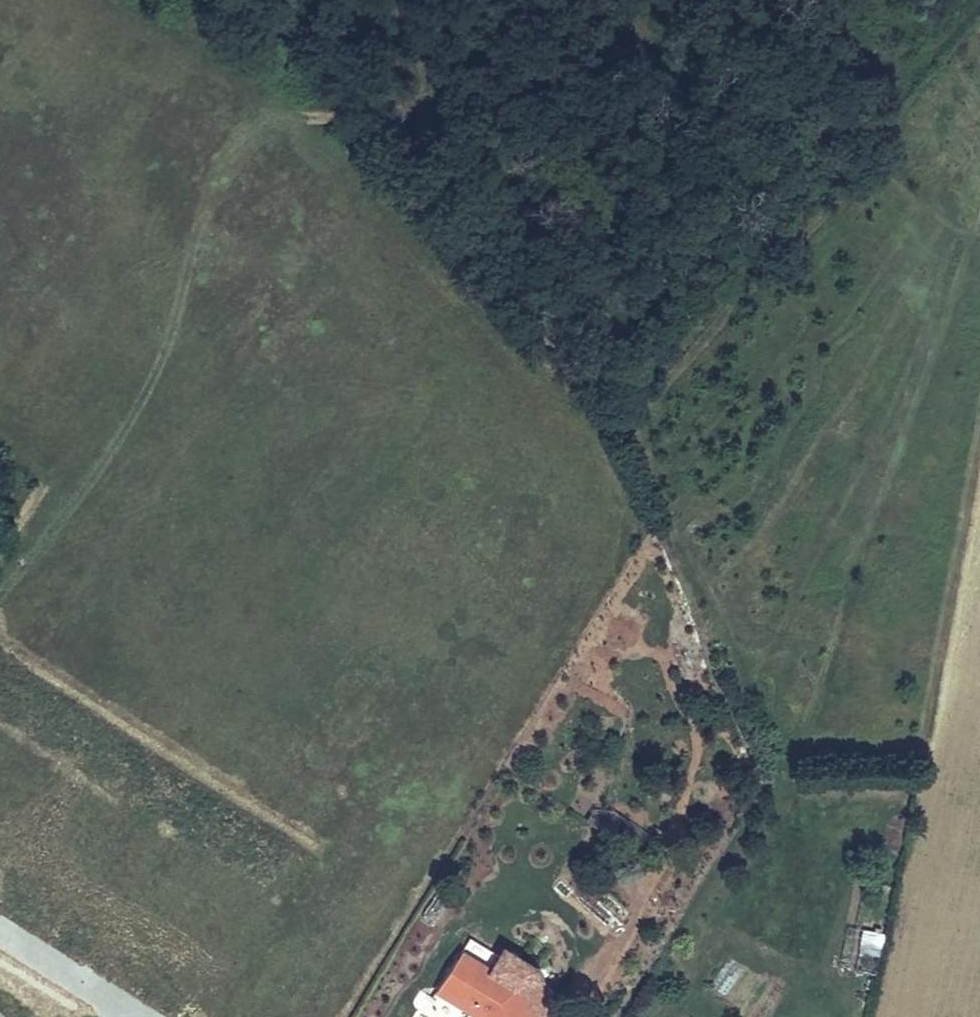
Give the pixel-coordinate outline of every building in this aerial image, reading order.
[(478,1015),(516,948),(506,942),(492,965),(463,949),(436,992),(463,1006),(478,1015)] [(483,1015),(484,1016),(562,1016),(542,963),(516,948),(478,1015),(483,1015)]
